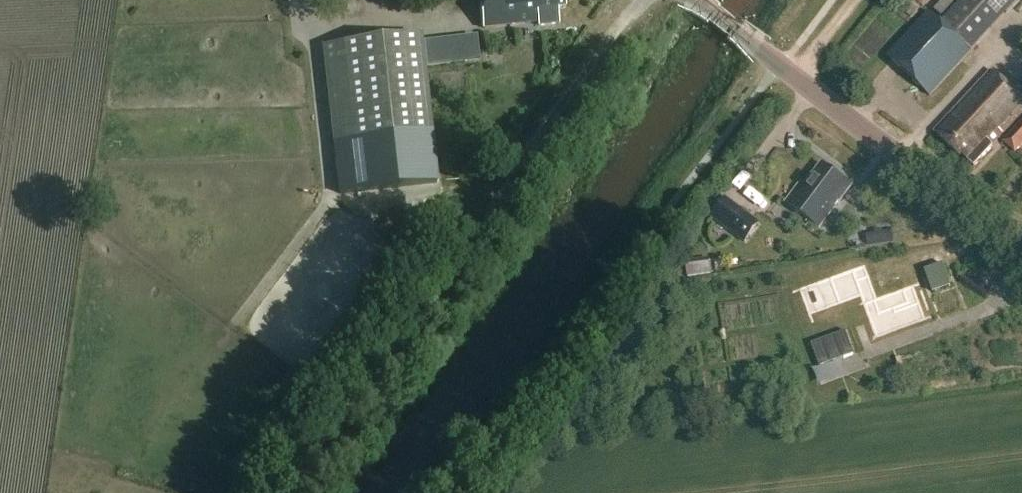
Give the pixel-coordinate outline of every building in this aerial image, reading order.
[(483,29),(503,27),(501,10),(503,10),(501,0),(480,0),(483,29)] [(501,10),(503,27),(538,23),(539,27),(560,24),(558,10),(566,9),(565,0),(556,0),(546,1),(546,3),(536,5),(536,0),(501,0),(503,10),(501,10)] [(942,25),(971,52),(1020,0),(964,0),(942,25)] [(929,13),(888,57),(930,96),(971,52),(942,25),(929,13)] [(352,144),(335,146),(341,194),(436,184),(421,36),(341,45),(352,144)] [(464,43),(451,44),(453,64),(466,63),(464,43)] [(467,76),(483,74),(481,51),(466,52),(467,76)] [(974,168),(993,148),(989,144),(996,137),(997,139),(1021,112),(1021,100),(992,72),(933,134),(959,158),(961,156),(974,168)] [(1015,153),(1021,145),(1021,119),(1002,140),(1015,153)] [(840,202),(851,187),(822,165),(815,174),(812,174),(807,181),(807,184),(806,186),(802,183),(786,204),(819,229),(836,207),(835,206),(839,202),(840,202)] [(724,199),(710,217),(733,234),(745,243),(758,225),(747,217),(724,199)] [(896,232),(870,236),(872,249),(898,245),(896,232)] [(902,341),(910,363),(927,357),(926,354),(940,348),(929,320),(936,318),(923,282),(880,299),(868,266),(806,289),(819,321),(866,304),(879,339),(911,327),(914,337),(902,341)] [(848,333),(814,345),(823,368),(856,355),(848,333)]
